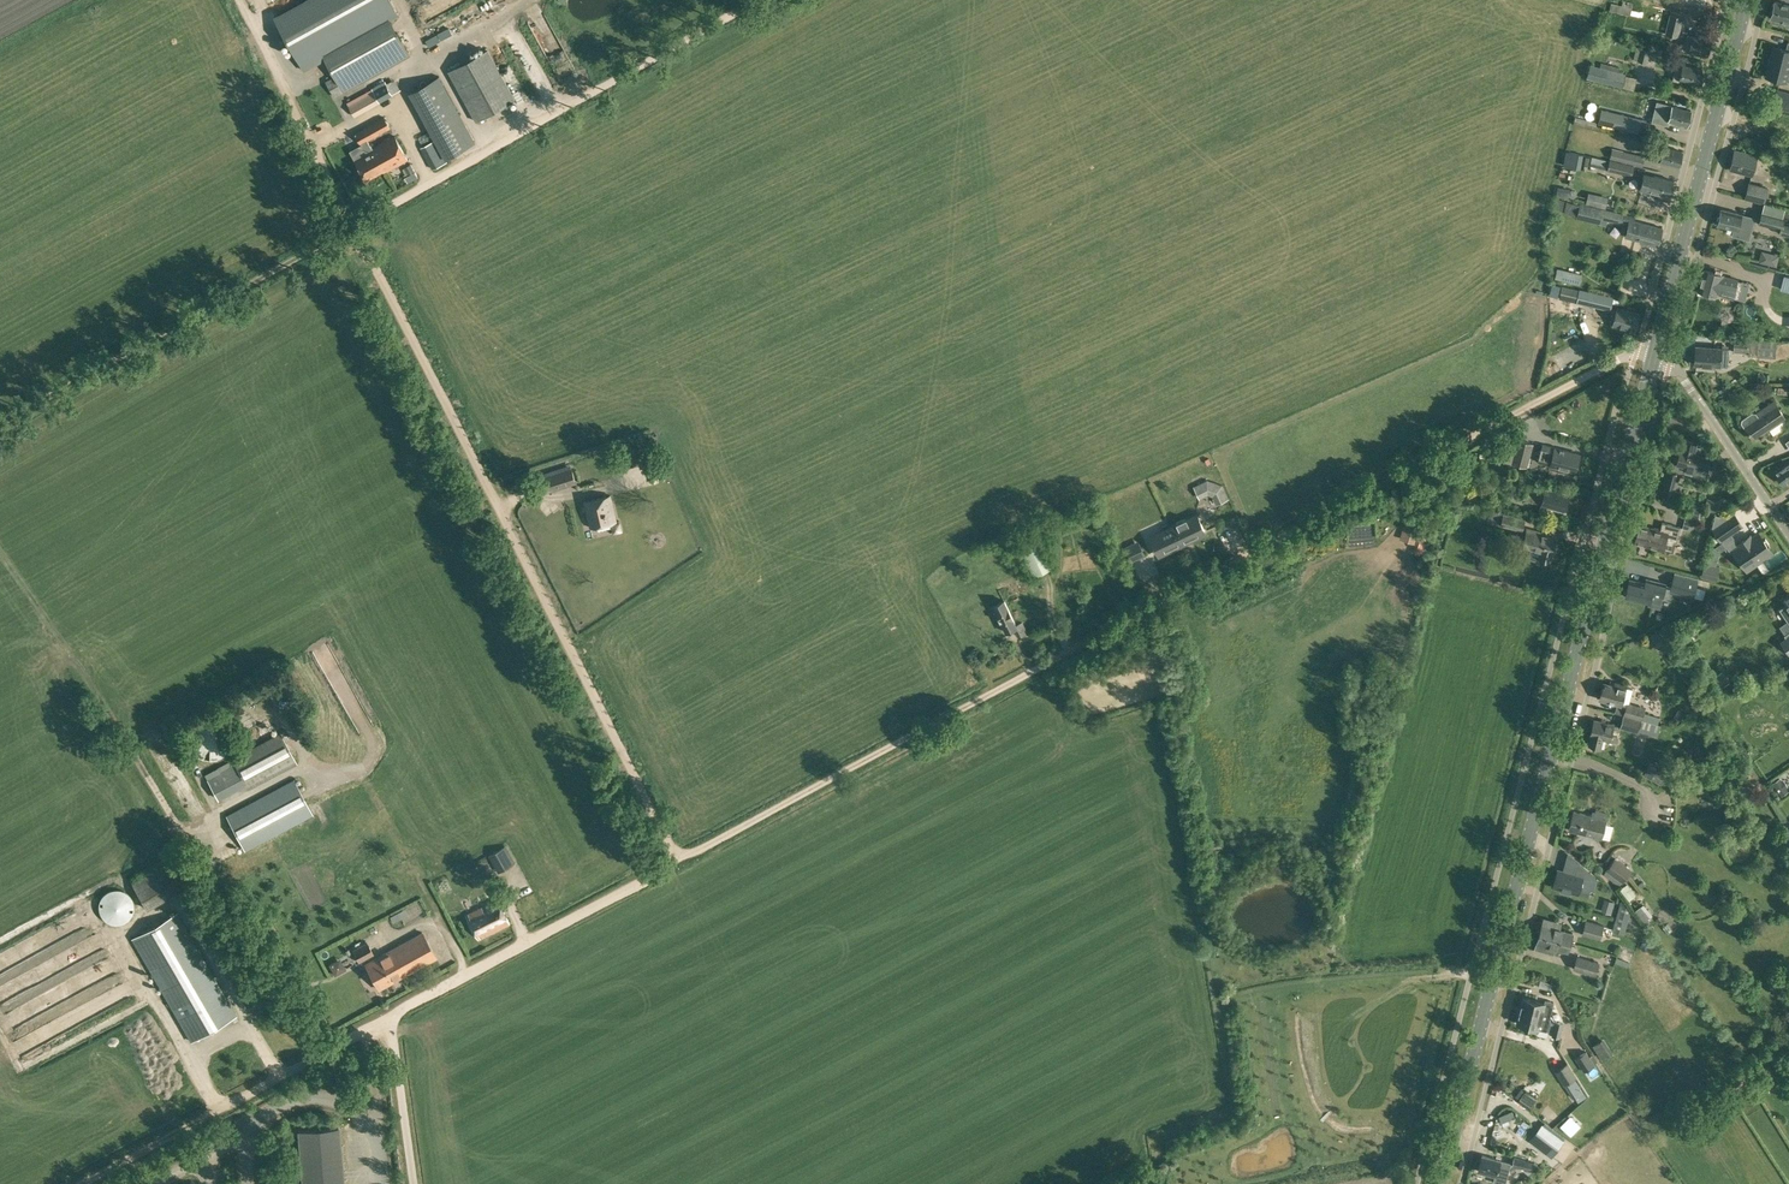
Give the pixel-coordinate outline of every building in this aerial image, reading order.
[(390,19),(398,14),(390,0),(309,0),(276,18),(305,70),(326,59),(336,76),(327,81),(336,96),(410,55),(390,19)] [(1629,1),(1623,0),(1622,5),(1610,2),(1609,10),(1627,14),(1629,1)] [(1775,1),(1771,17),(1780,20),(1779,21),(1788,24),(1788,5),(1775,1)] [(1678,36),(1683,17),(1670,14),(1665,33),(1678,36)] [(1687,34),(1685,43),(1681,43),(1679,49),(1689,52),(1690,50),(1691,50),(1691,52),(1696,53),(1697,52),(1707,54),(1710,40),(1687,34)] [(1769,64),(1765,76),(1786,82),(1788,71),(1788,43),(1788,42),(1786,49),(1773,46),(1770,59),(1770,58),(1768,64),(1769,64)] [(1647,63),(1650,50),(1642,47),(1638,60),(1647,63)] [(516,99),(488,49),(448,70),(476,121),(516,99)] [(1679,81),(1680,79),(1697,83),(1701,69),(1683,64),(1677,63),(1673,79),(1679,81)] [(1622,87),(1625,74),(1591,64),(1587,77),(1620,87),(1622,87)] [(471,144),(454,112),(458,110),(439,75),(409,92),(428,126),(429,126),(436,139),(446,158),(456,153),(471,144)] [(524,75),(517,81),(521,86),(528,81),(524,75)] [(380,102),(392,95),(386,83),(373,90),(380,102)] [(1775,98),(1773,106),(1788,111),(1788,102),(1775,98)] [(1687,124),(1691,109),(1672,105),(1672,104),(1666,103),(1662,120),(1668,121),(1669,119),(1687,124)] [(1637,132),(1640,119),(1602,110),(1599,123),(1637,132)] [(1758,121),(1751,120),(1744,118),(1738,136),(1762,143),(1766,128),(1776,131),(1779,121),(1759,116),(1758,121)] [(384,172),(407,159),(394,136),(372,149),(367,140),(390,127),(384,117),(355,134),(360,144),(361,144),(366,154),(355,160),(367,180),(383,170),(384,172)] [(432,169),(447,161),(435,139),(420,147),(432,169)] [(1678,165),(1682,151),(1658,145),(1654,159),(1678,165)] [(1609,158),(1627,162),(1642,166),(1645,156),(1624,151),(1612,148),(1609,158)] [(1752,174),(1756,156),(1735,151),(1730,169),(1752,174)] [(1633,166),(1626,164),(1591,156),(1589,164),(1607,169),(1607,170),(1631,176),(1633,166)] [(1669,195),(1673,180),(1654,175),(1647,173),(1643,188),(1650,190),(1649,192),(1650,192),(1650,193),(1650,194),(1650,195),(1651,196),(1652,197),(1653,198),(1654,198),(1655,198),(1656,198),(1657,197),(1658,197),(1658,196),(1659,195),(1660,195),(1661,192),(1669,195)] [(1768,187),(1749,182),(1744,198),(1764,203),(1768,187)] [(1610,201),(1612,188),(1592,185),(1590,198),(1610,201)] [(1601,218),(1602,218),(1621,224),(1621,222),(1623,213),(1580,202),(1576,217),(1600,223),(1601,218)] [(1749,240),(1755,218),(1742,215),(1742,214),(1722,209),(1718,223),(1735,228),(1732,235),(1749,240)] [(1777,215),(1761,211),(1758,223),(1780,229),(1779,232),(1788,235),(1788,222),(1784,221),(1785,218),(1777,215)] [(1624,232),(1625,233),(1624,236),(1642,240),(1641,243),(1648,244),(1649,242),(1657,244),(1662,227),(1634,220),(1635,216),(1623,213),(1621,222),(1626,223),(1624,232)] [(1705,270),(1699,290),(1717,295),(1717,294),(1732,297),(1737,280),(1722,276),(1722,274),(1705,270)] [(1560,286),(1552,284),(1550,293),(1558,295),(1560,286)] [(1562,286),(1560,296),(1577,300),(1579,290),(1562,286)] [(1579,290),(1577,300),(1576,302),(1611,310),(1614,297),(1579,289),(1579,290)] [(1635,331),(1639,313),(1617,308),(1613,325),(1635,331)] [(1747,355),(1775,358),(1776,345),(1749,343),(1749,342),(1735,340),(1734,351),(1748,352),(1747,355)] [(1695,346),(1694,364),(1720,366),(1722,348),(1695,346)] [(1744,427),(1745,426),(1753,439),(1763,432),(1764,432),(1785,418),(1773,401),(1756,413),(1752,412),(1742,419),(1741,423),(1744,427)] [(1680,430),(1684,418),(1670,414),(1666,427),(1680,430)] [(1708,457),(1698,455),(1700,447),(1696,446),(1698,440),(1684,437),(1675,472),(1680,473),(1684,470),(1693,473),(1695,468),(1704,470),(1705,466),(1708,457)] [(1534,443),(1519,439),(1518,438),(1511,463),(1528,467),(1534,443)] [(1575,471),(1579,453),(1554,447),(1543,444),(1538,462),(1550,465),(1575,471)] [(1775,471),(1784,483),(1788,479),(1788,461),(1775,471)] [(548,491),(577,483),(572,468),(544,477),(548,491)] [(1679,505),(1683,491),(1676,489),(1680,473),(1675,472),(1667,470),(1660,494),(1667,496),(1666,501),(1679,505)] [(1532,500),(1532,501),(1542,503),(1541,504),(1540,510),(1561,515),(1563,510),(1565,510),(1569,494),(1546,488),(1545,489),(1536,486),(1532,500)] [(1224,489),(1212,495),(1216,504),(1228,498),(1224,489)] [(590,528),(616,522),(610,496),(584,502),(590,528)] [(1533,501),(1532,501),(1532,500),(1524,498),(1514,496),(1512,502),(1531,507),(1533,501)] [(1724,502),(1707,497),(1704,509),(1721,513),(1724,502)] [(1251,535),(1236,510),(1216,523),(1232,547),(1251,535)] [(1424,511),(1419,528),(1404,523),(1400,538),(1415,543),(1412,551),(1425,555),(1437,515),(1424,511)] [(1159,549),(1162,555),(1161,555),(1162,556),(1181,547),(1179,543),(1205,531),(1197,514),(1198,514),(1197,513),(1186,518),(1176,523),(1170,526),(1171,529),(1151,539),(1157,551),(1159,549)] [(1500,525),(1522,531),(1525,519),(1503,513),(1500,525)] [(1713,530),(1720,540),(1742,525),(1735,515),(1713,530)] [(1662,522),(1660,530),(1639,525),(1634,543),(1656,548),(1656,547),(1663,549),(1663,548),(1673,551),(1675,542),(1676,542),(1680,526),(1662,522)] [(1552,553),(1556,537),(1547,534),(1547,533),(1527,528),(1523,545),(1541,550),(1539,557),(1549,560),(1551,553),(1552,553)] [(1751,538),(1750,535),(1737,544),(1739,546),(1733,550),(1746,570),(1772,553),(1768,546),(1770,545),(1765,538),(1763,539),(1759,533),(1751,538)] [(1141,549),(1143,540),(1135,538),(1133,547),(1141,549)] [(1033,576),(1054,566),(1041,539),(1020,549),(1033,576)] [(1130,561),(1137,558),(1131,543),(1124,546),(1127,554),(1130,561)] [(1723,551),(1711,550),(1711,560),(1722,560),(1723,551)] [(1705,564),(1702,575),(1715,579),(1718,568),(1705,564)] [(1742,573),(1745,579),(1759,574),(1756,567),(1742,573)] [(1697,580),(1674,574),(1670,591),(1693,597),(1697,580)] [(1625,596),(1650,602),(1652,593),(1663,596),(1666,584),(1646,579),(1645,584),(1630,580),(1628,587),(1626,586),(1624,594),(1626,594),(1625,596)] [(1783,601),(1785,604),(1779,609),(1787,620),(1788,623),(1788,597),(1783,601)] [(1004,600),(993,606),(1006,632),(1014,628),(1018,636),(1027,632),(1022,621),(1016,624),(1004,600)] [(1661,640),(1656,632),(1650,636),(1655,644),(1661,640)] [(1785,635),(1786,636),(1780,640),(1788,653),(1788,632),(1785,635)] [(1717,690),(1729,682),(1722,671),(1715,676),(1710,679),(1717,690)] [(1623,715),(1642,720),(1645,708),(1626,703),(1626,705),(1622,704),(1626,687),(1619,685),(1618,687),(1604,684),(1600,699),(1617,704),(1615,712),(1623,715)] [(243,709),(248,724),(255,721),(250,706),(243,709)] [(1639,731),(1642,720),(1623,715),(1620,727),(1639,731)] [(199,758),(210,761),(220,758),(228,750),(231,741),(228,730),(219,722),(208,720),(199,722),(191,731),(189,741),(191,750),(199,758)] [(1591,735),(1589,745),(1601,748),(1603,738),(1610,740),(1614,724),(1595,720),(1591,735)] [(235,763),(231,765),(228,759),(212,768),(213,770),(204,775),(217,800),(246,784),(249,789),(298,763),(289,748),(241,773),(239,770),(288,745),(281,731),(232,756),(235,763)] [(1669,774),(1657,767),(1651,779),(1663,786),(1669,774)] [(1779,777),(1771,783),(1780,796),(1788,790),(1785,787),(1787,786),(1783,780),(1781,781),(1779,777)] [(245,852),(313,815),(294,780),(226,816),(245,852)] [(1602,838),(1608,813),(1596,810),(1594,816),(1573,811),(1569,830),(1602,838)] [(489,855),(499,872),(515,863),(505,846),(489,855)] [(1604,870),(1621,883),(1631,869),(1614,857),(1604,870)] [(131,883),(146,909),(190,884),(175,858),(131,883)] [(1574,874),(1558,870),(1553,887),(1561,889),(1561,891),(1570,894),(1571,891),(1578,893),(1580,886),(1594,890),(1597,878),(1577,863),(1574,874)] [(1627,884),(1620,889),(1628,900),(1635,895),(1627,884)] [(108,922),(116,924),(125,921),(130,915),(133,907),(130,898),(124,892),(115,890),(107,892),(101,898),(99,907),(101,915),(108,922)] [(1630,913),(1630,912),(1622,899),(1621,901),(1615,922),(1623,924),(1625,915),(1629,916),(1630,913)] [(478,939),(509,924),(498,900),(466,915),(478,939)] [(1609,900),(1603,911),(1608,913),(1614,902),(1609,900)] [(79,904),(62,910),(66,919),(57,922),(61,933),(71,929),(78,926),(75,921),(85,917),(79,904)] [(131,938),(170,1005),(190,1041),(236,1015),(215,979),(186,928),(177,912),(131,938)] [(1540,934),(1570,943),(1573,933),(1560,929),(1562,924),(1544,919),(1540,934)] [(1580,933),(1584,934),(1599,939),(1603,925),(1584,919),(1580,933)] [(93,931),(85,936),(92,950),(101,945),(93,931)] [(379,990),(436,958),(422,933),(365,964),(379,990)] [(1567,952),(1570,943),(1540,934),(1536,948),(1554,953),(1556,948),(1567,952)] [(367,942),(352,950),(359,962),(374,954),(367,942)] [(334,956),(338,968),(350,964),(346,952),(334,956)] [(1598,962),(1578,956),(1575,955),(1571,968),(1594,975),(1598,962)] [(1520,1010),(1550,1017),(1554,1002),(1545,1000),(1545,1003),(1523,997),(1520,1010)] [(1550,1017),(1520,1010),(1517,1022),(1529,1025),(1528,1028),(1536,1030),(1537,1027),(1549,1030),(1551,1020),(1549,1019),(1550,1017)] [(1560,1038),(1564,1023),(1555,1021),(1552,1036),(1560,1038)] [(1563,1042),(1568,1049),(1576,1044),(1571,1037),(1563,1042)] [(1591,1046),(1601,1060),(1612,1052),(1602,1038),(1591,1046)] [(1585,1071),(1595,1064),(1586,1051),(1576,1058),(1585,1071)] [(1556,1071),(1564,1084),(1575,1102),(1585,1096),(1573,1078),(1577,1076),(1568,1063),(1556,1071)] [(1771,1092),(1778,1087),(1773,1080),(1767,1084),(1771,1092)] [(1556,1115),(1545,1107),(1539,1115),(1550,1123),(1556,1115)] [(1512,1110),(1498,1116),(1501,1123),(1514,1117),(1512,1110)] [(1564,1116),(1560,1122),(1571,1129),(1575,1124),(1564,1116)] [(1560,1139),(1541,1125),(1531,1139),(1550,1153),(1560,1139)] [(339,1127),(297,1131),(302,1183),(344,1183),(339,1127)] [(1503,1178),(1508,1163),(1501,1161),(1483,1156),(1478,1171),(1496,1176),(1497,1176),(1503,1178)] [(1512,1166),(1523,1169),(1525,1160),(1515,1158),(1512,1166)]
